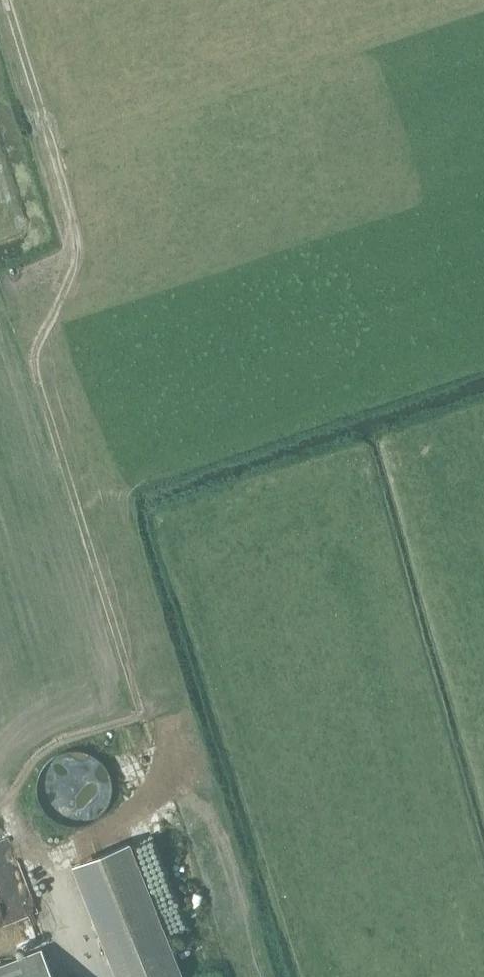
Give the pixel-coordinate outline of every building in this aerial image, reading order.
[(50,814),(59,821),(70,824),(82,824),(94,819),(104,811),(111,800),(113,787),(111,774),(104,763),(94,755),(82,750),(69,750),(58,754),(48,761),(42,771),(38,782),(39,794),(43,805),(50,814)] [(168,811),(170,821),(185,818),(183,808),(168,811)] [(143,819),(143,830),(159,831),(159,820),(143,819)] [(163,836),(149,840),(153,852),(166,848),(163,836)] [(73,865),(118,976),(182,976),(129,843),(73,865)] [(10,910),(4,893),(0,894),(0,914),(10,910)] [(43,951),(0,968),(0,976),(53,976),(43,951)]
